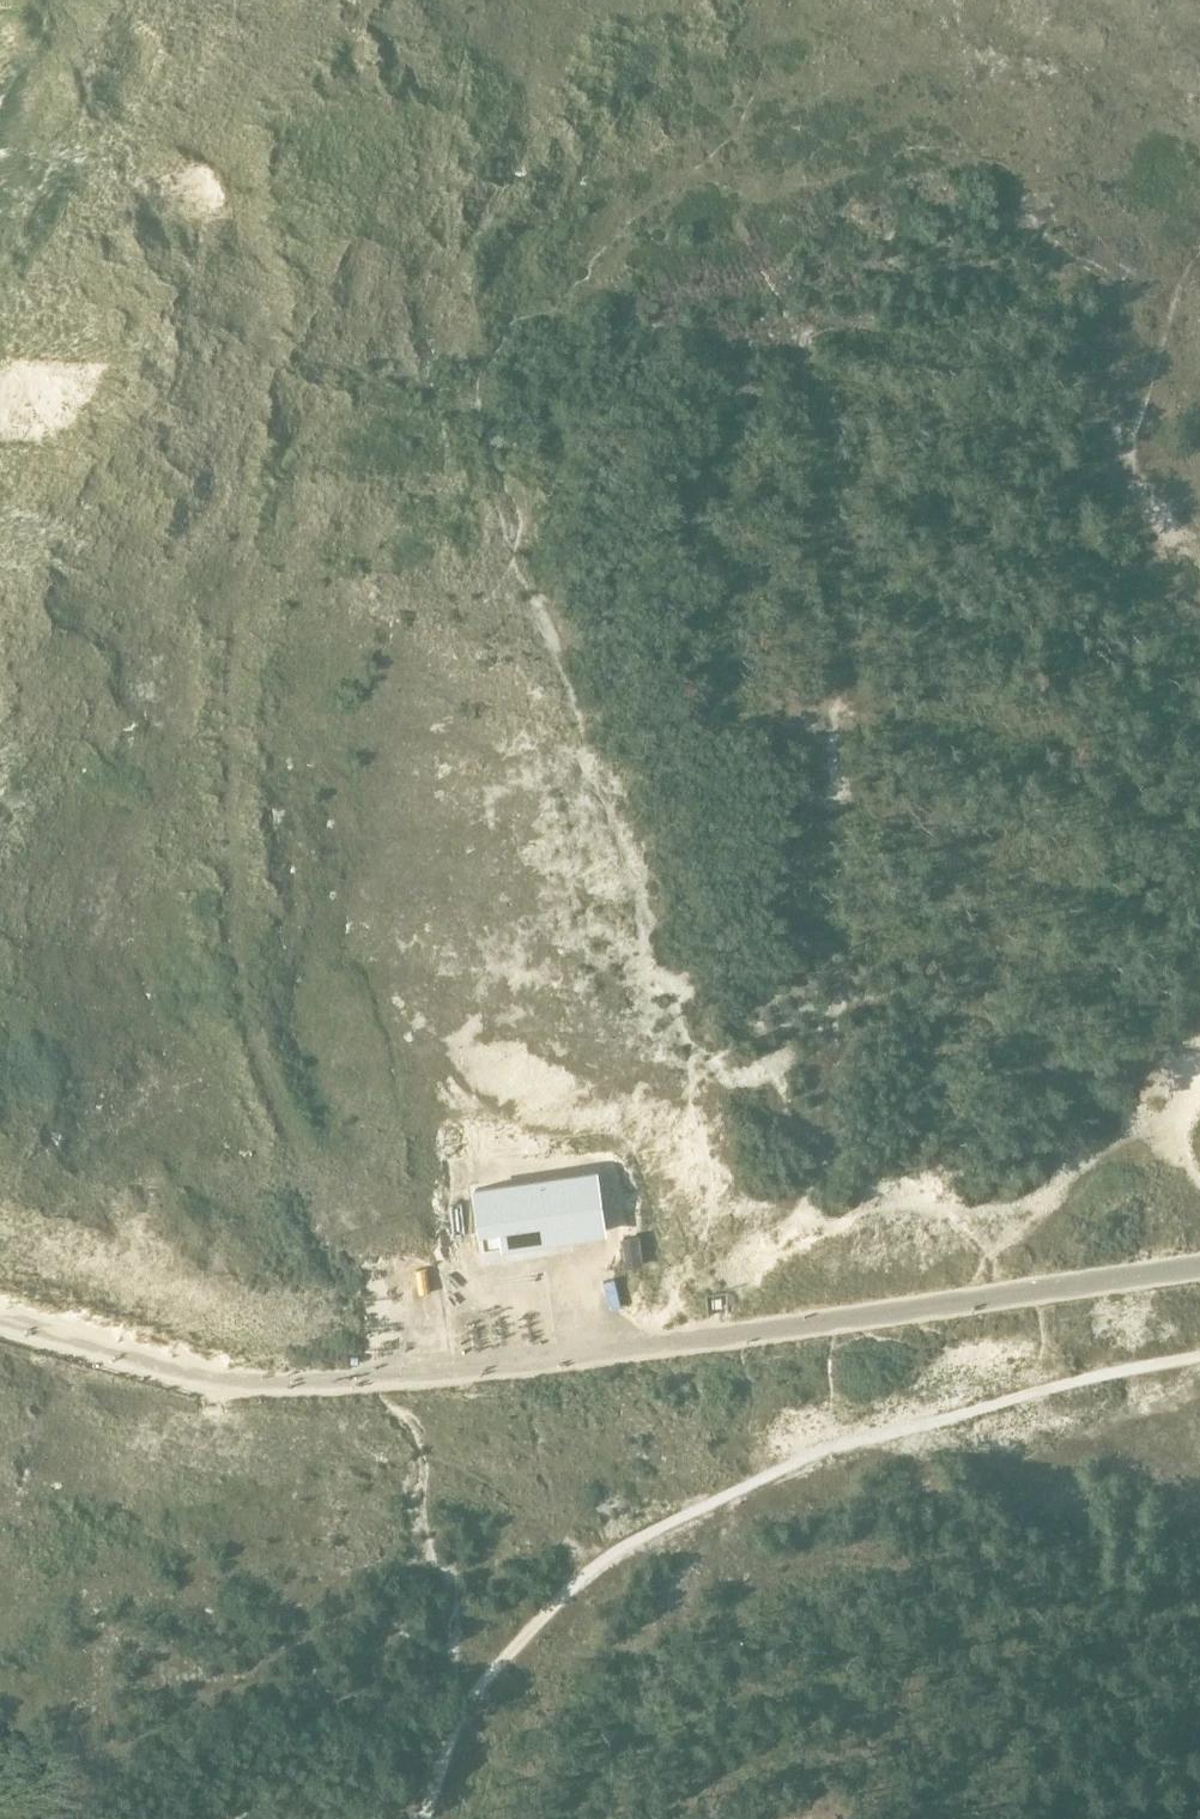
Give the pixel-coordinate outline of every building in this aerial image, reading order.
[(496,1186),(474,1189),(483,1249),(556,1239),(605,1232),(596,1170),(556,1175),(495,1184),(496,1186)]
